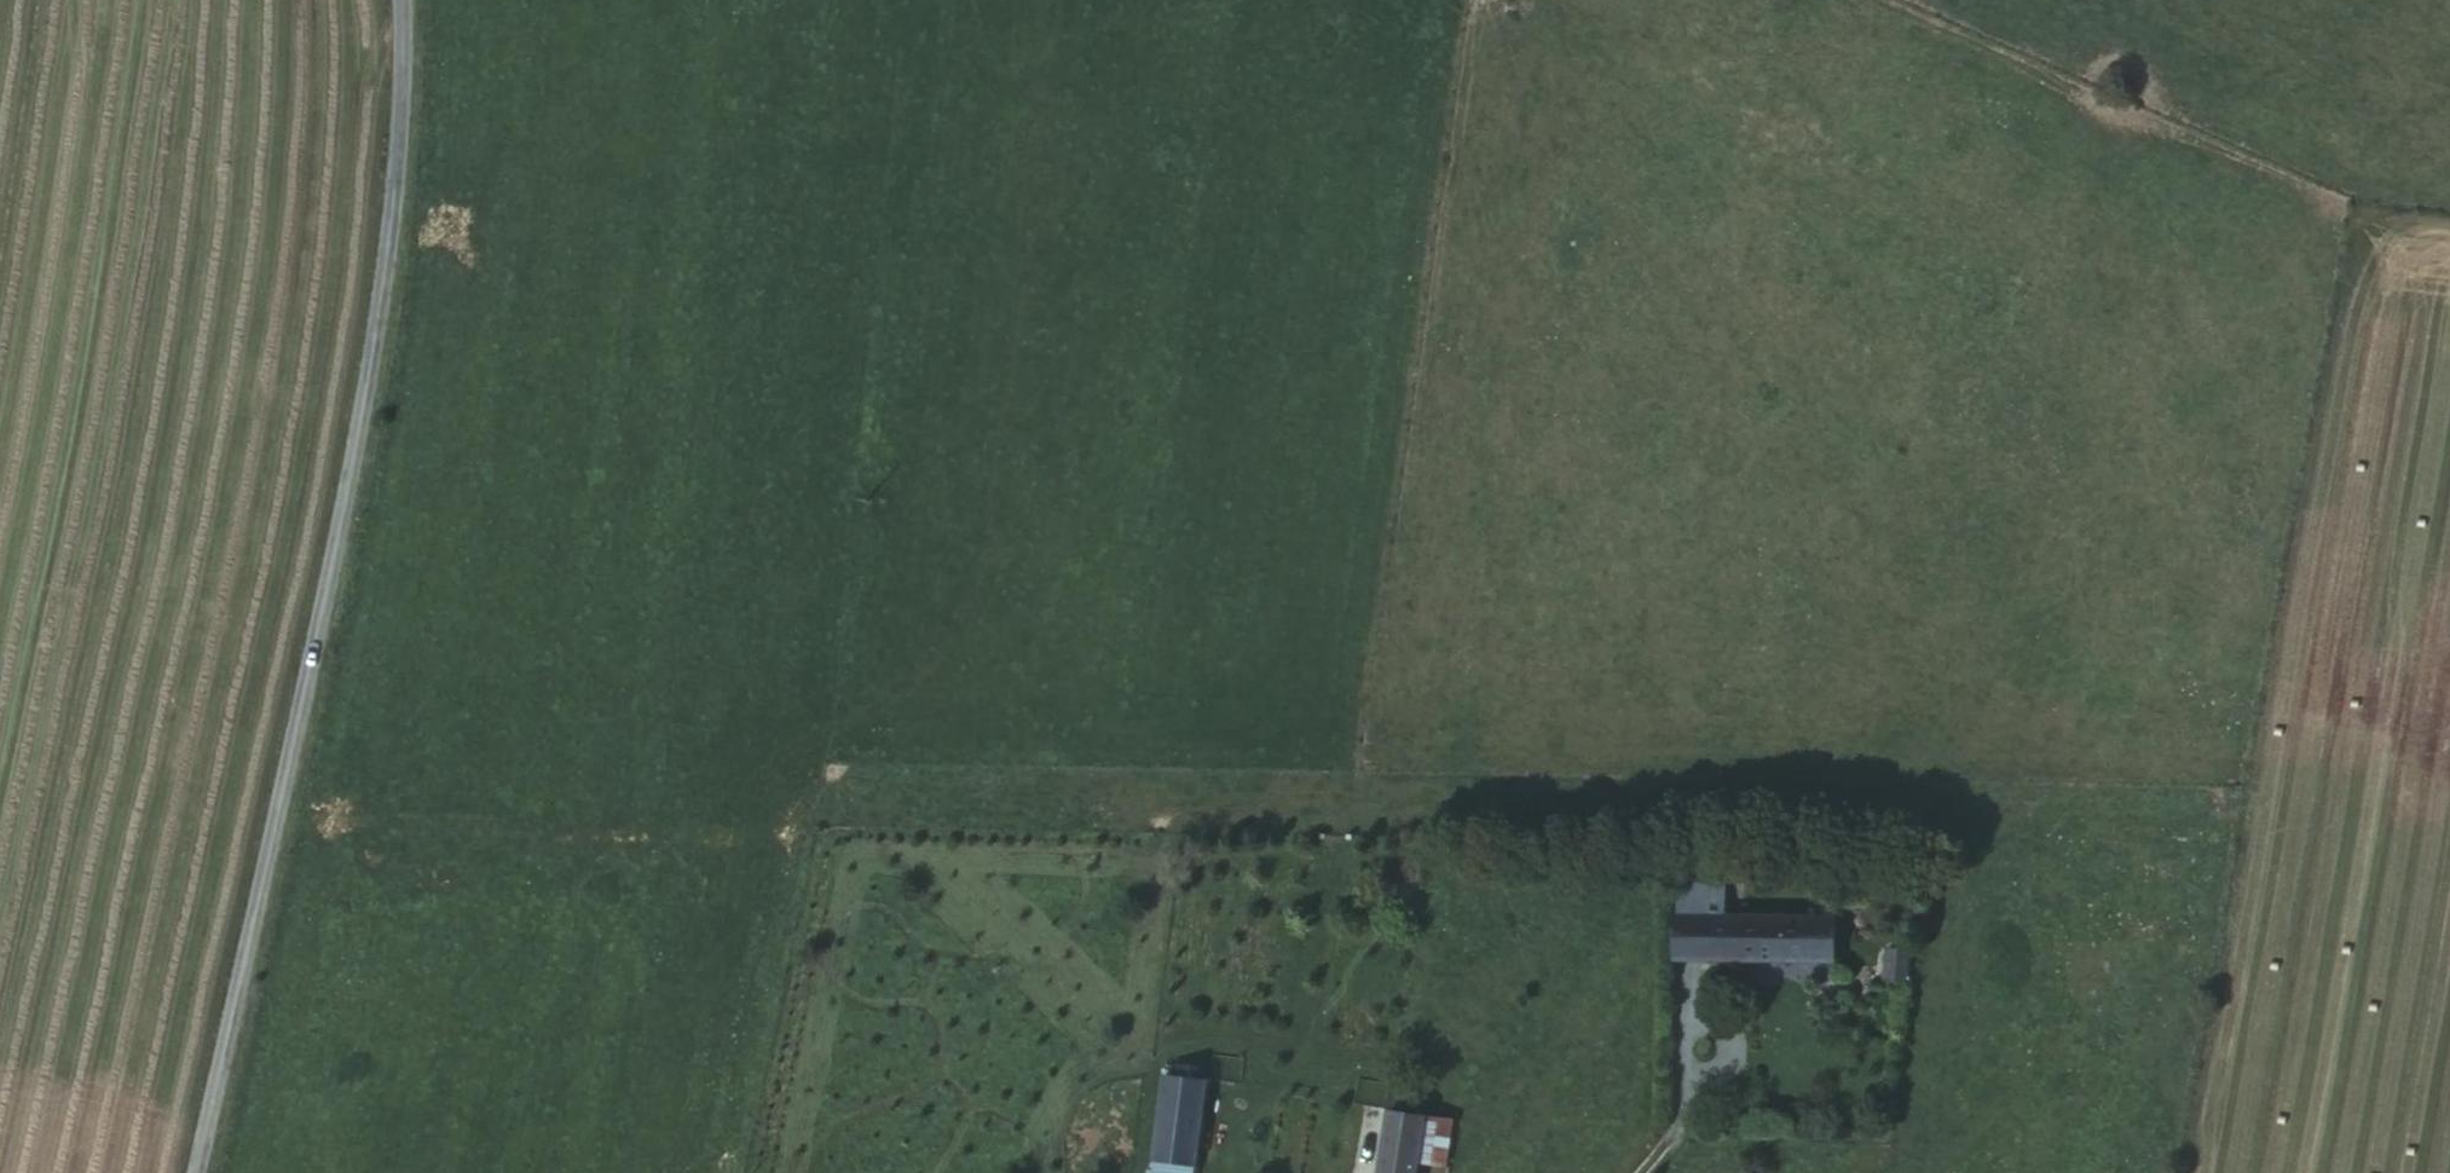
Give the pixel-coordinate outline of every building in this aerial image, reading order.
[(1827,921),(1706,916),(1704,954),(1825,959),(1827,921)] [(1885,971),(1905,975),(1910,946),(1890,942),(1885,971)] [(1202,1073),(1167,1067),(1154,1171),(1166,1172),(1190,1172),(1202,1073)] [(1425,1111),(1381,1102),(1372,1172),(1418,1172),(1418,1167),(1425,1111)] [(1467,1115),(1425,1111),(1418,1167),(1459,1172),(1467,1115)]
